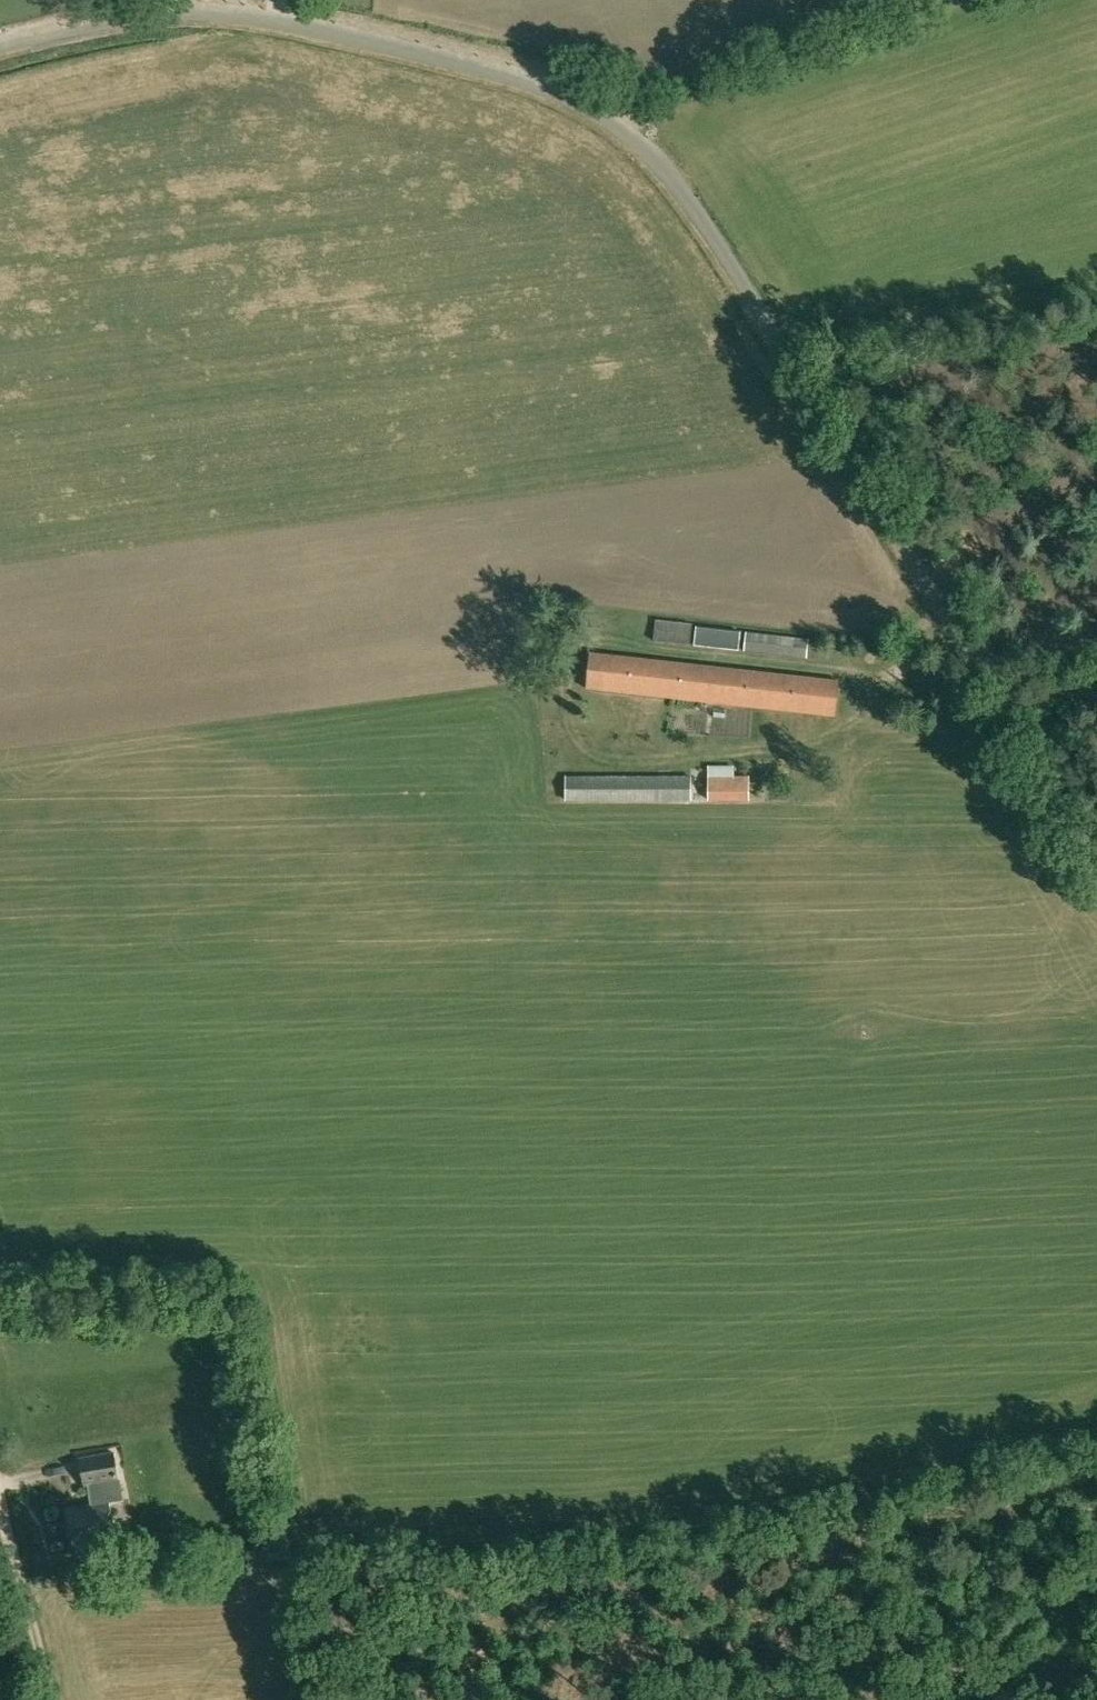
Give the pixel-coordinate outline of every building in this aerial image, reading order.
[(654,640),(691,644),(693,623),(657,619),(654,640)] [(695,646),(739,651),(742,631),(697,626),(695,646)] [(745,650),(808,658),(810,640),(748,632),(745,650)] [(834,716),(838,681),(591,653),(587,689),(834,716)] [(684,723),(685,736),(716,735),(715,721),(684,723)] [(750,775),(736,775),(735,765),(709,765),(709,801),(751,801),(750,775)] [(566,801),(692,801),(692,776),(567,775),(566,801)] [(120,1481),(115,1452),(79,1459),(84,1487),(93,1486),(96,1502),(66,1507),(73,1550),(117,1543),(110,1501),(105,1501),(102,1484),(120,1481)]
